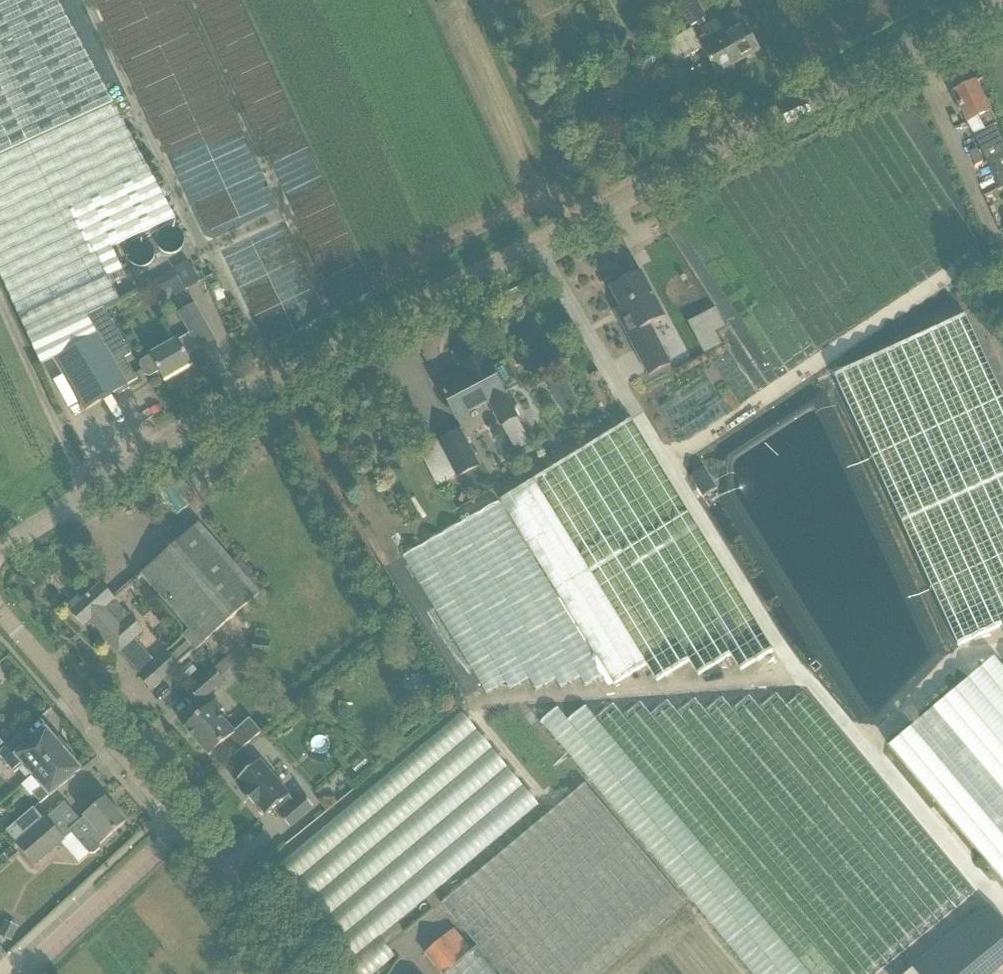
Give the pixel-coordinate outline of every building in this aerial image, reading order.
[(111,247),(174,218),(62,0),(0,0),(0,275),(41,365),(55,358),(86,410),(121,389),(123,393),(129,389),(127,385),(138,379),(125,357),(131,354),(104,307),(119,300),(107,277),(122,270),(111,247)] [(672,1),(687,28),(701,20),(693,6),(698,3),(696,0),(674,0),(672,1)] [(692,29),(662,46),(673,65),(703,48),(717,74),(736,63),(759,50),(749,33),(741,18),(738,12),(727,18),(720,22),(718,19),(701,29),(705,37),(699,40),(692,29)] [(953,93),(995,176),(1001,189),(1002,189),(1002,140),(988,111),(989,110),(984,100),(975,82),(953,93)] [(977,146),(968,149),(974,162),(983,158),(977,146)] [(173,270),(163,275),(174,295),(184,289),(185,290),(200,282),(188,260),(172,268),(173,270)] [(640,273),(610,289),(621,309),(614,312),(648,376),(670,365),(649,326),(664,318),(640,273)] [(158,371),(164,382),(192,366),(187,356),(200,349),(215,340),(195,304),(179,313),(192,334),(179,342),(178,340),(166,345),(149,355),(149,356),(141,361),(139,366),(144,375),(150,376),(158,371)] [(717,309),(707,314),(717,332),(727,327),(717,309)] [(465,375),(440,389),(449,406),(456,420),(489,402),(501,426),(503,426),(517,418),(498,381),(489,363),(487,364),(482,355),(461,366),(465,375)] [(580,405),(564,379),(548,389),(564,414),(580,405)] [(461,430),(425,449),(444,484),(479,466),(461,430)] [(458,493),(455,501),(463,504),(466,496),(458,493)] [(144,571),(140,575),(202,644),(206,641),(260,593),(198,523),(144,571)] [(152,690),(167,677),(178,668),(177,667),(202,644),(189,630),(182,636),(188,642),(170,658),(165,652),(155,662),(136,640),(144,632),(101,584),(82,601),(77,598),(70,604),(72,609),(70,612),(84,627),(90,621),(119,653),(121,652),(141,674),(140,676),(152,690)] [(147,585),(127,595),(133,607),(153,596),(147,585)] [(254,639),(252,654),(267,656),(269,641),(254,639)] [(213,669),(189,690),(200,702),(224,681),(213,669)] [(425,687),(416,690),(413,699),(423,703),(427,691),(425,687)] [(1002,877),(1002,737),(966,691),(898,747),(1002,877)] [(754,973),(891,973),(980,906),(816,692),(793,710),(784,698),(766,711),(757,700),(739,714),(729,701),(712,713),(703,701),(684,716),(674,704),(656,718),(647,706),(629,719),(620,707),(603,720),(593,708),(575,722),(566,712),(558,718),(754,973)] [(184,727),(209,756),(222,745),(233,757),(256,737),(245,725),(235,733),(218,714),(223,709),(215,701),(184,727)] [(388,941),(548,809),(470,715),(279,872),(363,973),(385,973),(403,959),(388,941)] [(66,748),(59,739),(54,740),(46,730),(36,740),(26,730),(0,752),(0,756),(15,774),(24,766),(33,776),(66,748)] [(74,756),(66,748),(33,776),(42,787),(34,795),(41,804),(50,796),(80,770),(72,761),(74,756)] [(313,808),(302,795),(294,802),(289,796),(290,795),(260,760),(236,781),(245,792),(243,794),(254,808),(257,806),(266,816),(275,809),(281,815),(279,816),(289,828),(313,808)] [(684,904),(584,784),(441,903),(478,948),(447,973),(599,973),(684,904)] [(100,844),(111,836),(126,822),(105,799),(69,830),(90,854),(94,854),(100,849),(100,844)] [(16,844),(44,819),(34,807),(6,832),(16,844)] [(44,819),(16,844),(35,866),(64,840),(46,818),(44,819)] [(1002,967),(1002,926),(986,904),(983,906),(910,966),(912,969),(907,973),(994,973),(1002,967)] [(0,936),(10,940),(16,927),(6,922),(0,936)] [(475,947),(455,925),(423,954),(441,973),(446,973),(475,947)]
